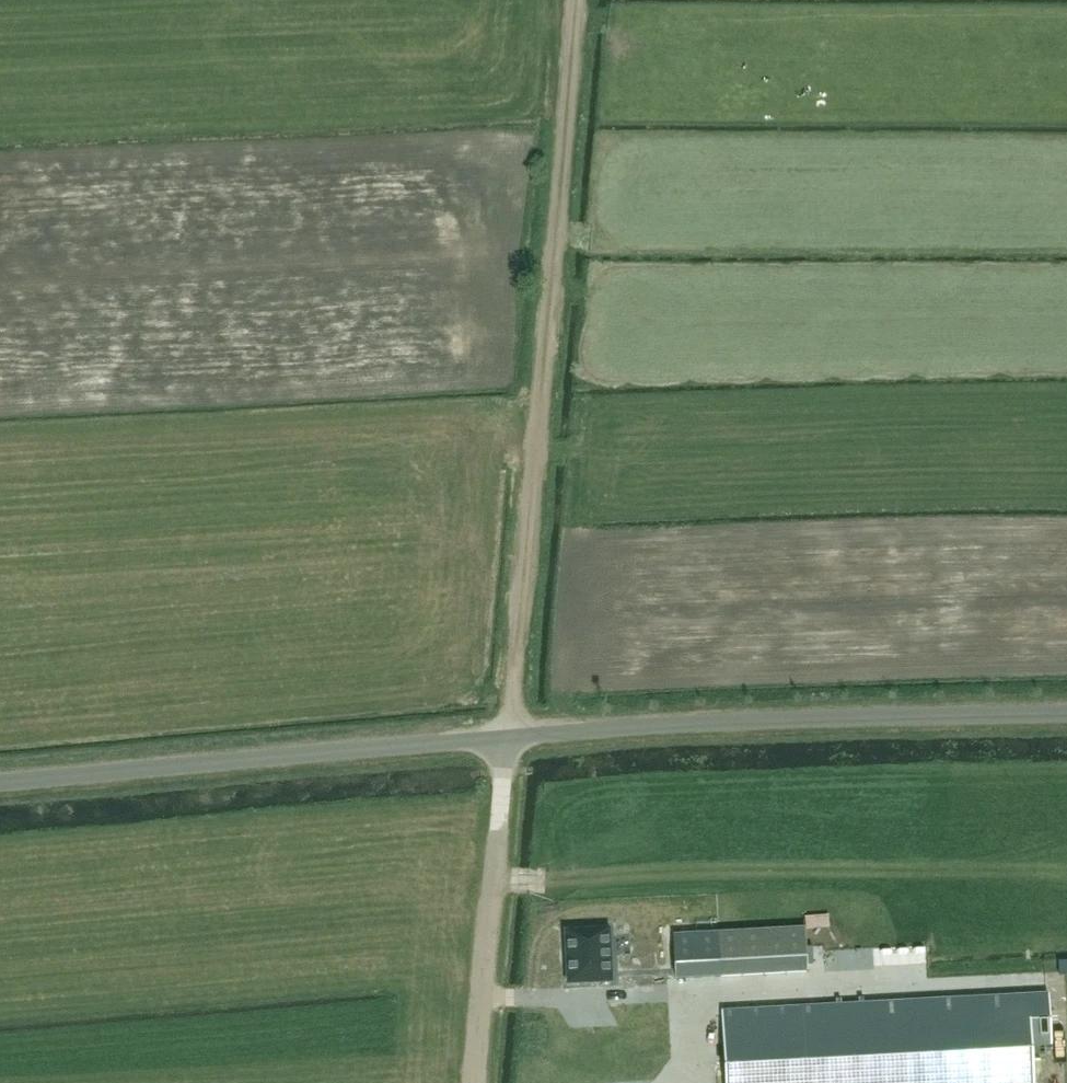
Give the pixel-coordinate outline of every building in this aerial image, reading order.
[(806,929),(784,930),(786,974),(808,973),(806,929)] [(786,974),(784,930),(717,934),(719,978),(786,974)] [(1032,1046),(1051,1045),(1049,995),(723,1013),(726,1082),(1033,1082),(1032,1046)]
